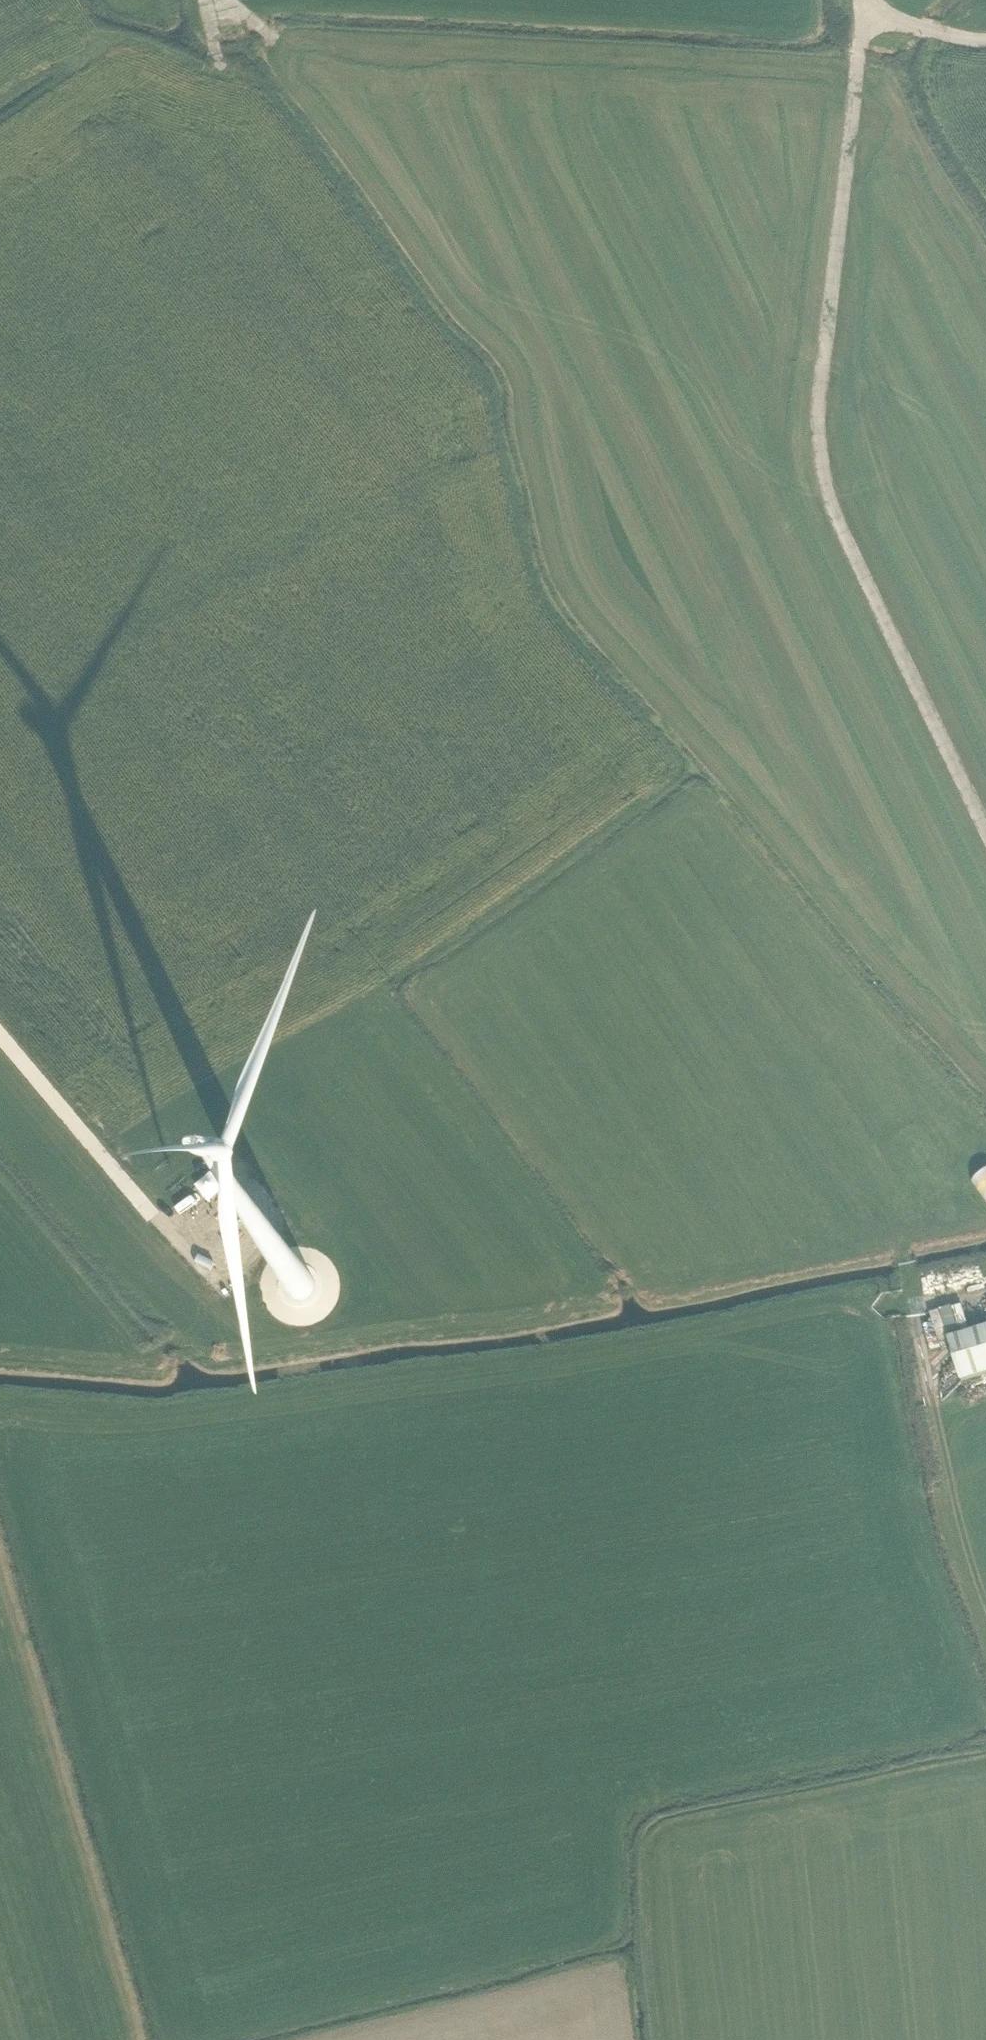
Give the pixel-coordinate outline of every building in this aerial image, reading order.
[(985,1192),(985,1166),(973,1175),(985,1192)] [(300,1272),(298,1272),(296,1272),(294,1273),(292,1274),(290,1275),(288,1277),(287,1279),(286,1281),(285,1283),(285,1285),(285,1287),(285,1289),(285,1291),(286,1293),(287,1295),(289,1297),(290,1298),(292,1300),(294,1301),(296,1302),(298,1302),(300,1302),(302,1302),(304,1302),(307,1301),(308,1300),(310,1299),(311,1297),(313,1296),(314,1294),(315,1292),(315,1290),(315,1288),(315,1285),(315,1283),(314,1281),(313,1279),(312,1277),(310,1275),(308,1274),(307,1273),(304,1272),(302,1272),(300,1272)] [(985,1376),(985,1330),(970,1335),(962,1307),(952,1311),(952,1308),(930,1315),(939,1344),(950,1341),(962,1383),(985,1376)]
